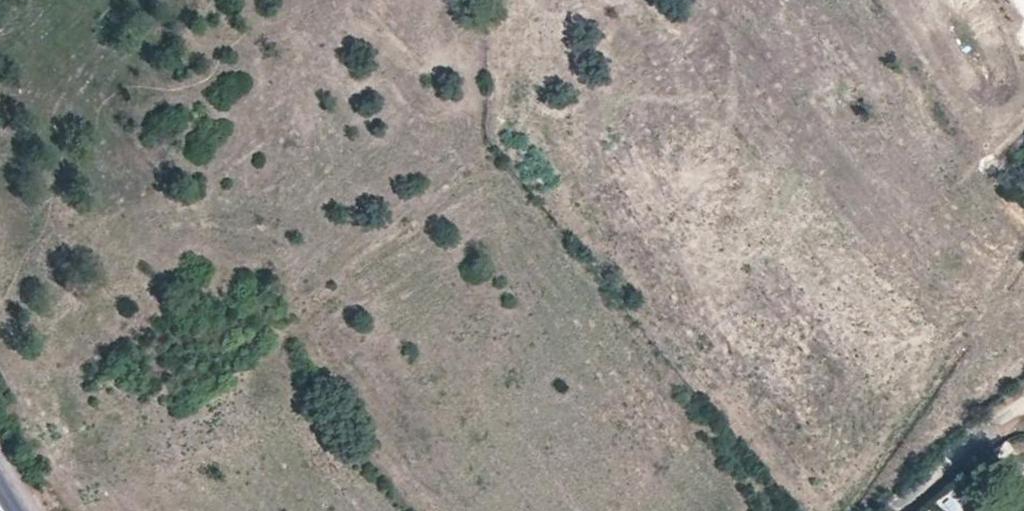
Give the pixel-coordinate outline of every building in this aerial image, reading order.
[(941,496),(947,510),(966,510),(957,489),(941,496)]
